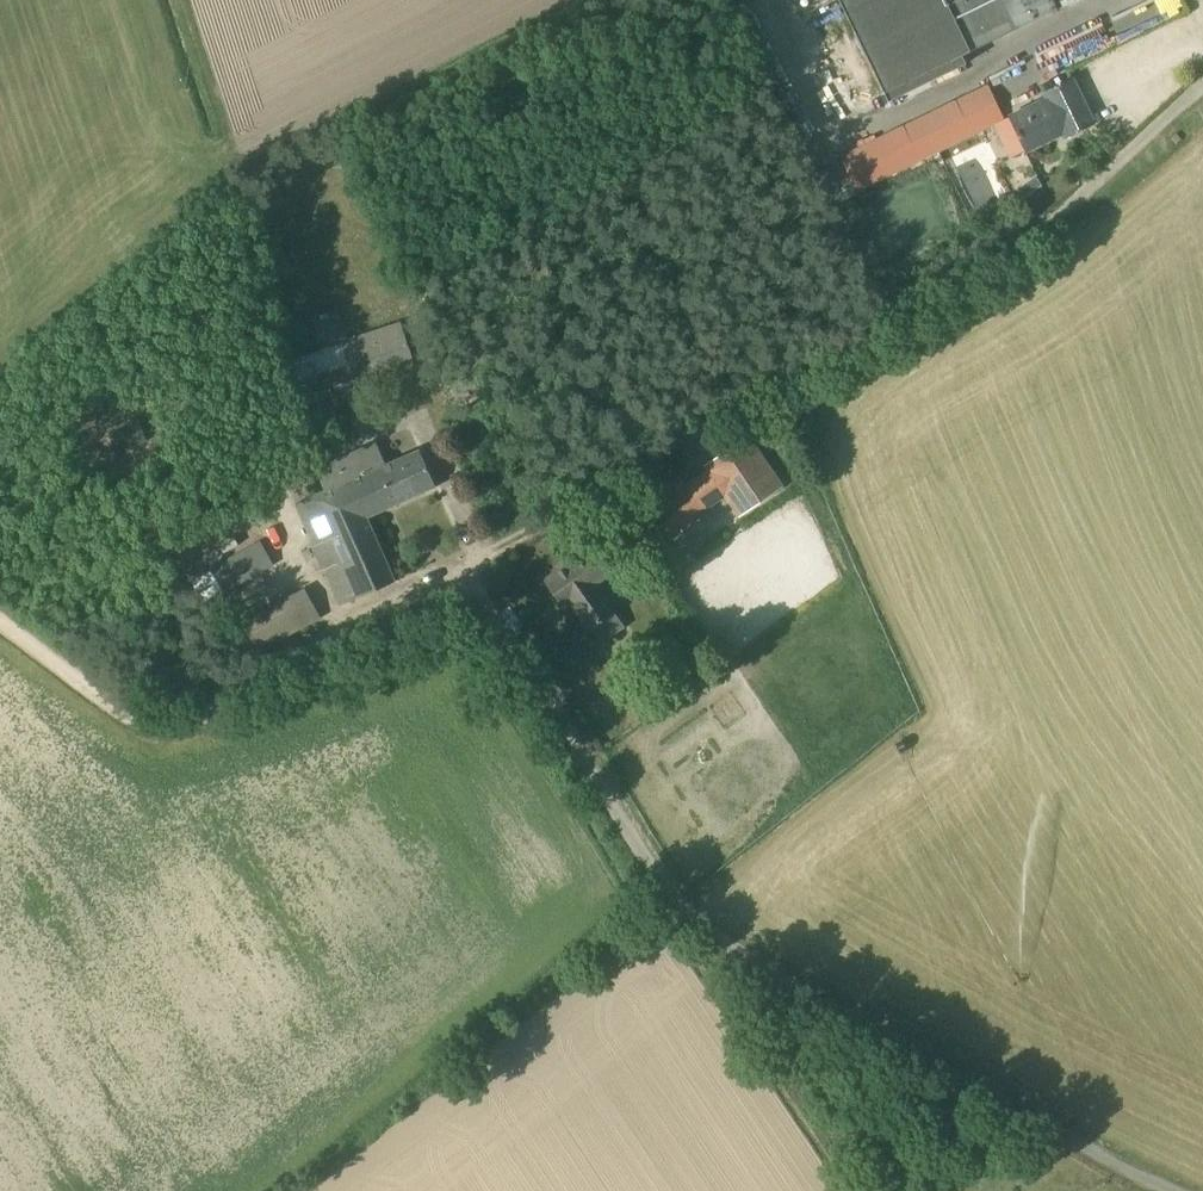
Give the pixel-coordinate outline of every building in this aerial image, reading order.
[(886,99),(965,63),(962,55),(1075,0),(839,0),(886,99)] [(1142,28),(1186,8),(1182,0),(1143,0),(1132,5),(1142,28)] [(1065,138),(1095,123),(1073,77),(1043,91),(1046,97),(1009,115),(1025,151),(1063,132),(1065,138)] [(988,83),(840,154),(856,188),(1004,118),(988,83)] [(356,376),(411,357),(400,325),(345,344),(356,376)] [(499,354),(510,349),(502,331),(491,336),(499,354)] [(292,361),(303,393),(337,382),(327,349),(292,361)] [(782,486),(747,436),(703,466),(707,472),(686,486),(680,477),(641,504),(646,513),(628,525),(645,550),(724,497),(736,517),(782,486)] [(340,605),(396,580),(367,516),(435,487),(418,448),(386,462),(312,498),(296,505),(340,605)] [(259,540),(207,569),(220,594),(237,584),(273,565),(259,540)] [(619,566),(601,540),(546,579),(564,605),(570,601),(589,628),(591,626),(601,640),(622,624),(613,611),(615,610),(596,582),(619,566)] [(305,589),(254,616),(238,626),(252,652),(320,615),(305,589)]
